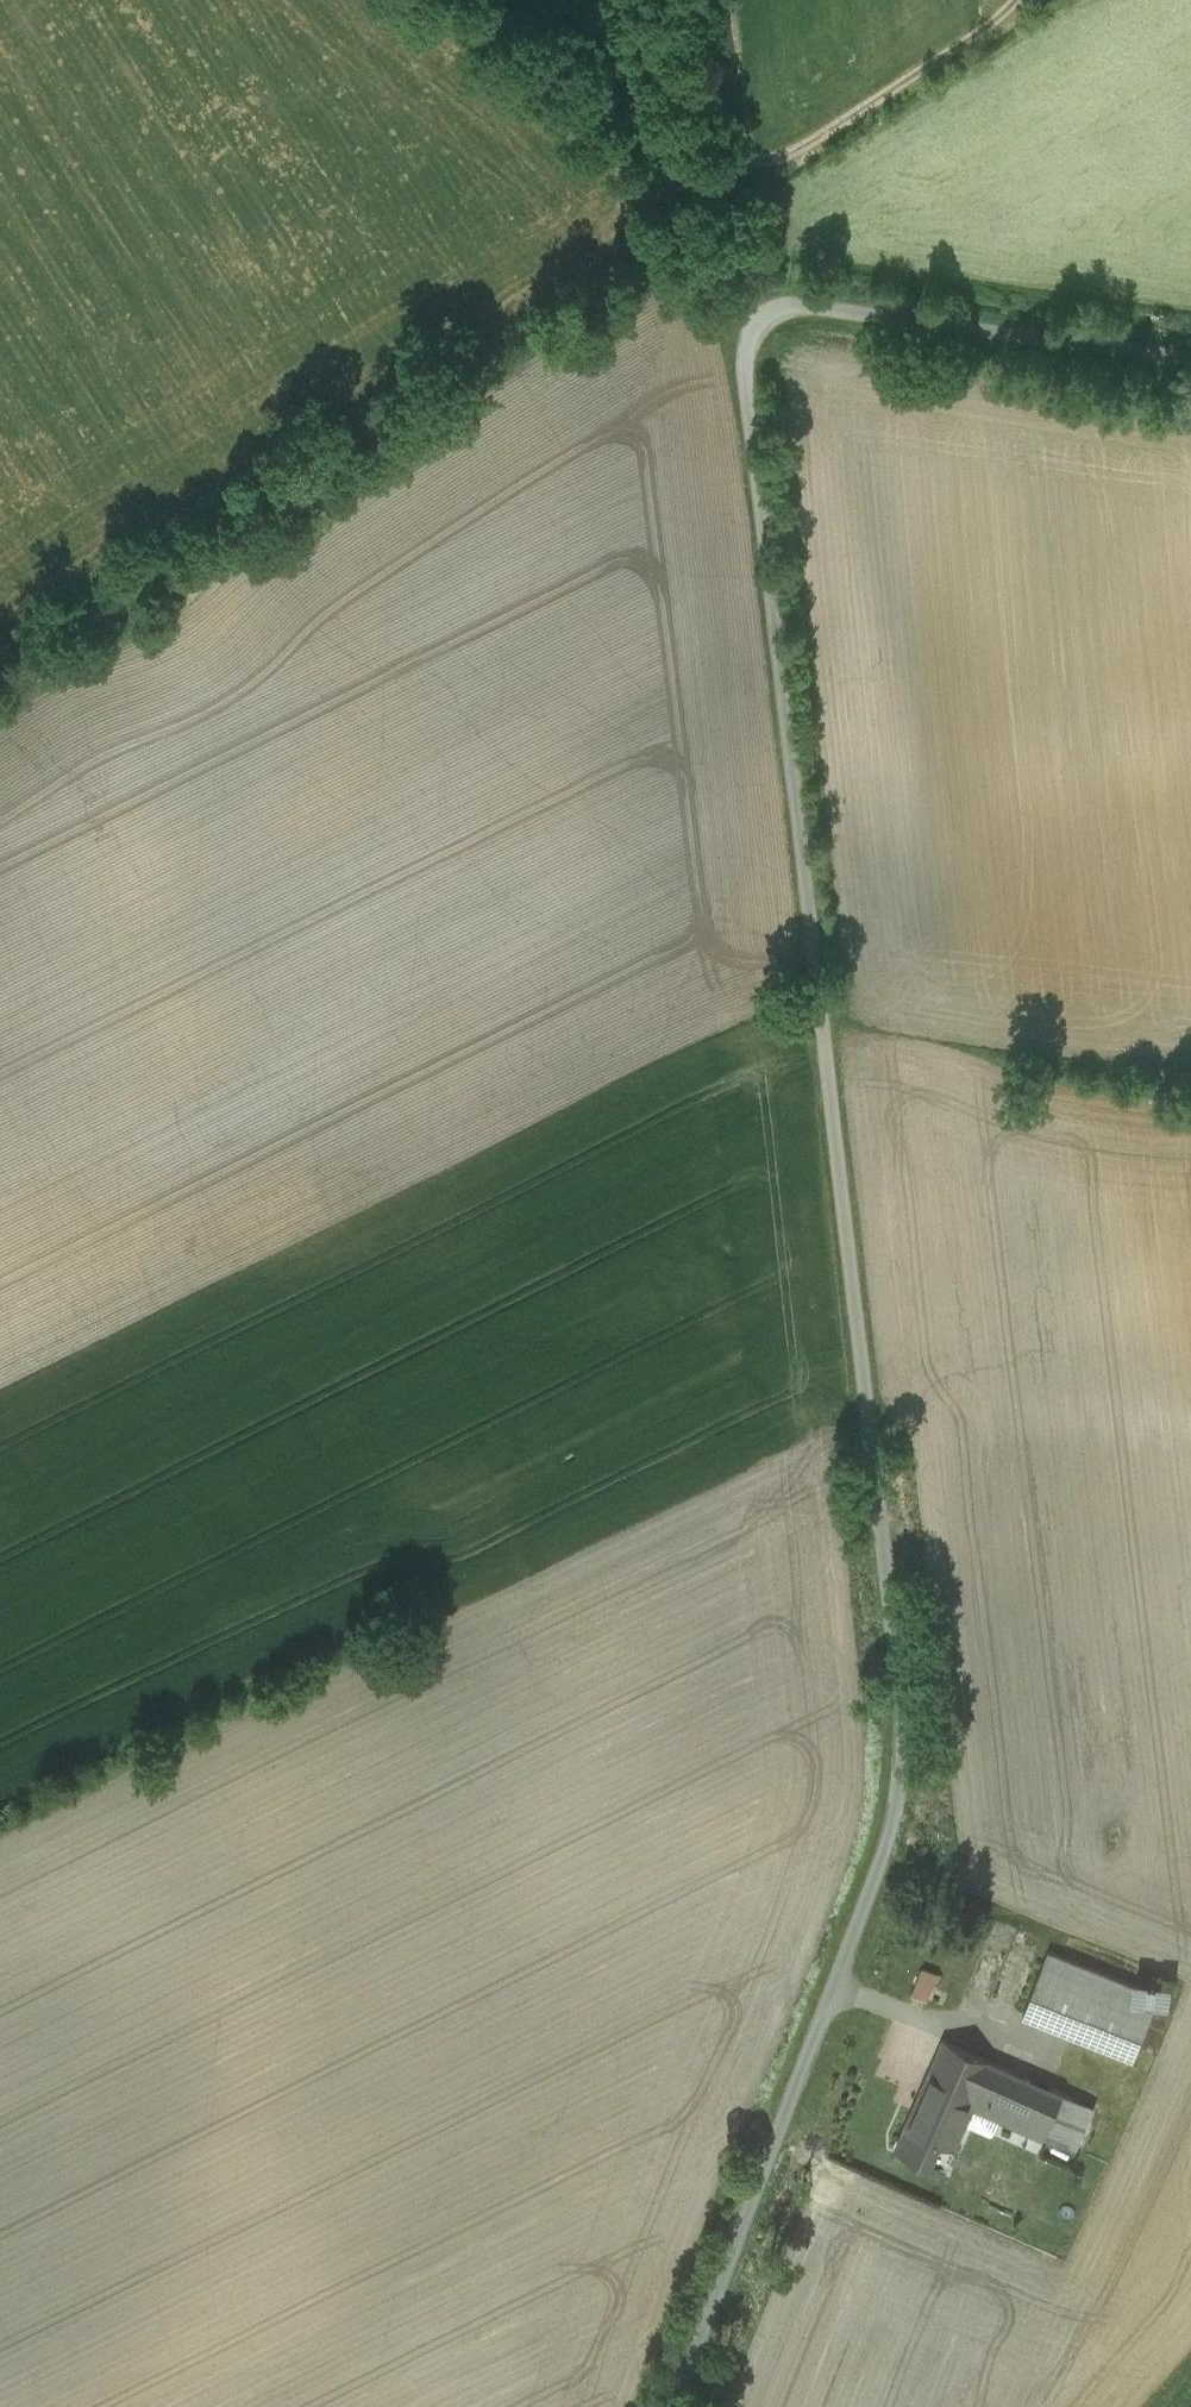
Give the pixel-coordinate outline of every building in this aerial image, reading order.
[(1159,1995),(1048,1950),(1023,2013),(1134,2058),(1159,1995)] [(916,1992),(935,1999),(945,1972),(926,1965),(916,1992)] [(1094,2107),(943,2040),(896,2147),(945,2169),(974,2105),(1075,2150),(1094,2107)]
